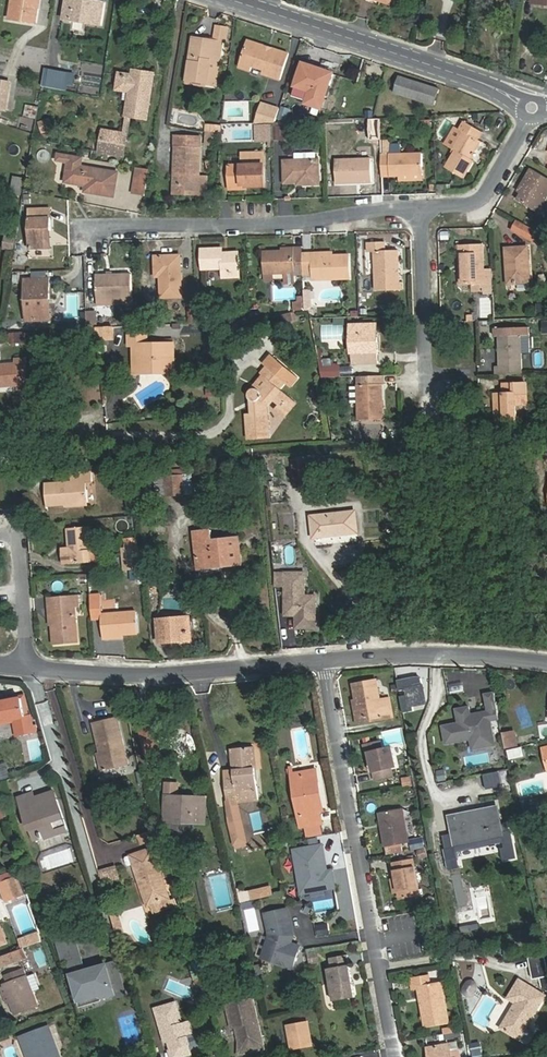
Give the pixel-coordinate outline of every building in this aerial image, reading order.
[(11,19),(14,0),(6,0),(4,17),(11,19)] [(11,19),(39,24),(43,0),(14,0),(11,19)] [(110,2),(97,0),(67,0),(65,20),(106,28),(110,2)] [(227,26),(217,25),(214,39),(222,40),(225,38),(227,26)] [(201,37),(193,36),(189,59),(192,59),(195,43),(200,44),(201,37)] [(214,39),(201,37),(200,44),(195,43),(192,59),(189,59),(187,78),(207,81),(210,60),(219,61),(222,40),(214,39)] [(265,50),(267,45),(249,39),(240,68),(250,71),(251,67),(265,71),(264,75),(281,80),(290,53),(273,47),(271,52),(265,50)] [(219,61),(210,60),(207,81),(216,82),(219,61)] [(309,91),(306,99),(304,105),(322,111),(335,73),(304,61),(296,87),(298,87),(309,91)] [(67,71),(46,68),(43,87),(65,90),(67,71)] [(150,121),(158,72),(132,68),(132,72),(121,71),(118,91),(128,93),(122,130),(104,127),(100,151),(127,155),(133,118),(150,121)] [(436,107),(441,90),(401,77),(396,93),(436,107)] [(7,112),(12,82),(0,80),(0,110),(7,112)] [(296,96),(306,99),(309,91),(298,87),(296,96)] [(278,119),(281,108),(266,103),(259,120),(273,120),(278,119)] [(37,119),(39,106),(25,105),(23,117),(37,119)] [(38,121),(42,139),(54,136),(50,119),(38,121)] [(293,137),(293,119),(278,119),(273,120),(273,121),(273,137),(276,138),(276,123),(290,123),(290,137),(293,137)] [(273,121),(263,121),(263,139),(273,139),(273,137),(273,121)] [(479,140),(482,132),(463,122),(459,130),(461,132),(452,148),(452,149),(455,151),(446,168),(464,178),(473,161),(470,159),(480,141),(479,140)] [(276,123),(276,138),(290,137),(290,123),(276,123)] [(454,128),(445,145),(452,148),(461,132),(459,130),(454,128)] [(202,184),(202,177),(206,137),(180,136),(179,149),(183,149),(180,169),(177,169),(176,182),(202,184)] [(267,151),(245,152),(245,158),(245,161),(251,160),(251,164),(232,164),(233,184),(249,183),(249,185),(268,185),(267,151)] [(383,176),(401,176),(424,174),(422,155),(383,155),(383,176)] [(90,168),(87,168),(87,172),(82,172),(82,167),(83,160),(59,156),(59,162),(69,163),(66,183),(82,186),(82,192),(86,193),(90,168)] [(374,181),(372,158),(337,158),(338,182),(374,181)] [(308,180),(308,183),(320,183),(318,160),(286,160),(287,181),(299,181),(308,180)] [(136,167),(131,195),(145,197),(150,170),(136,167)] [(524,192),(521,199),(541,211),(546,201),(546,175),(534,167),(523,185),(527,188),(524,192)] [(114,196),(118,172),(90,168),(86,193),(114,196)] [(16,176),(14,193),(23,195),(25,177),(16,176)] [(203,193),(202,184),(176,182),(175,191),(203,193)] [(444,183),(436,183),(437,193),(446,193),(444,183)] [(48,231),(53,231),(52,208),(31,209),(32,248),(49,248),(48,231)] [(517,232),(533,237),(535,231),(520,221),(517,232)] [(20,225),(10,224),(8,235),(18,237),(20,225)] [(8,235),(6,248),(15,250),(18,237),(8,235)] [(398,289),(398,280),(397,251),(385,251),(384,242),(368,243),(368,251),(373,251),(374,290),(398,289)] [(462,243),(462,250),(463,283),(494,282),(493,267),(485,267),(484,242),(462,243)] [(302,246),(294,246),(294,247),(294,251),(294,261),(297,261),(302,261),(302,252),(302,246)] [(513,264),(513,283),(531,282),(530,247),(508,247),(509,264),(513,264)] [(223,270),(240,271),(240,251),(223,251),(223,248),(204,248),(204,267),(223,267),(223,270)] [(281,252),(281,250),(263,250),(263,271),(294,271),(294,261),(294,251),(281,252)] [(349,255),(332,256),(313,256),(313,252),(302,252),(302,261),(303,272),(312,272),(312,278),(349,277),(349,255)] [(183,296),(182,255),(157,255),(158,276),(162,276),(162,296),(183,296)] [(135,296),(133,273),(99,275),(101,298),(135,296)] [(27,279),(29,320),(48,319),(47,295),(52,295),(51,279),(27,279)] [(296,287),(283,287),(283,282),(273,282),(273,299),(296,299),(296,287)] [(135,296),(101,298),(101,304),(135,302),(135,296)] [(480,318),(491,318),(491,297),(480,297),(480,318)] [(537,305),(538,317),(546,316),(546,304),(537,305)] [(208,306),(198,307),(198,323),(208,323),(208,306)] [(100,312),(90,312),(90,326),(97,326),(100,326),(100,312)] [(340,338),(340,325),(321,325),(321,337),(340,338)] [(97,326),(98,339),(113,338),(113,326),(100,326),(97,326)] [(377,365),(377,339),(371,339),(371,326),(351,327),(352,366),(377,365)] [(496,337),(500,337),(501,366),(497,366),(497,375),(523,374),(523,352),(522,336),(531,336),(530,327),(496,328),(496,337)] [(25,345),(25,333),(9,333),(9,345),(25,345)] [(162,368),(162,372),(177,372),(176,343),(150,344),(150,336),(132,337),(132,346),(138,346),(139,369),(162,368)] [(531,352),(531,336),(522,336),(523,352),(531,352)] [(282,365),(288,358),(276,349),(271,355),(282,365)] [(286,404),(290,400),(280,391),(286,384),(289,386),(297,377),(282,365),(271,355),(263,364),(267,368),(260,375),(264,379),(268,383),(260,393),(259,393),(259,392),(258,392),(258,391),(257,391),(256,391),(255,391),(254,391),(253,391),(252,391),(252,392),(251,392),(250,392),(250,393),(249,394),(249,395),(248,395),(248,396),(248,397),(248,398),(249,398),(249,399),(249,400),(249,401),(250,401),(249,401),(250,401),(250,402),(251,402),(252,413),(248,413),(250,441),(270,440),(267,407),(271,401),(275,405),(280,399),(286,404)] [(17,385),(17,376),(28,376),(27,358),(15,359),(15,365),(0,366),(0,386),(17,385)] [(339,369),(324,369),(320,369),(322,380),(340,379),(339,369)] [(28,376),(17,376),(17,385),(18,389),(29,388),(28,376)] [(259,393),(260,393),(268,383),(264,379),(254,391),(255,391),(256,391),(257,391),(258,391),(258,392),(259,392),(259,393)] [(531,395),(530,386),(506,387),(506,397),(498,397),(499,407),(503,407),(503,412),(499,412),(499,424),(519,422),(518,395),(531,395)] [(380,422),(380,387),(356,388),(357,422),(380,422)] [(295,404),(290,400),(286,404),(280,399),(275,405),(278,408),(274,412),(282,419),(295,404)] [(68,505),(91,502),(90,482),(96,482),(96,474),(76,475),(76,484),(50,486),(53,507),(68,505)] [(184,476),(167,478),(169,499),(187,497),(184,476)] [(363,534),(360,511),(359,511),(312,516),(315,538),(362,534),(363,534)] [(170,539),(169,520),(157,521),(158,530),(153,530),(154,540),(170,539)] [(92,529),(70,530),(71,547),(74,547),(74,550),(60,550),(61,567),(103,565),(102,551),(93,552),(92,529)] [(242,537),(240,537),(215,540),(214,530),(197,532),(201,571),(245,567),(242,537)] [(144,568),(144,567),(143,564),(141,547),(126,548),(128,570),(144,568)] [(308,571),(278,571),(278,584),(288,584),(287,614),(298,614),(297,627),(317,627),(318,594),(307,594),(308,571)] [(91,596),(93,621),(102,621),(104,638),(139,634),(136,612),(103,616),(102,596),(91,596)] [(85,608),(84,597),(51,599),(54,646),(77,645),(75,608),(85,608)] [(170,637),(188,636),(187,616),(159,618),(161,642),(171,641),(170,637)] [(451,693),(464,691),(463,684),(450,686),(451,693)] [(386,718),(387,723),(397,721),(394,703),(385,704),(381,685),(358,689),(363,722),(386,718)] [(428,706),(424,689),(408,692),(411,709),(428,706)] [(458,721),(442,724),(445,742),(470,737),(472,748),(486,745),(484,735),(493,733),(490,719),(499,717),(494,691),(485,693),(488,710),(477,712),(478,714),(470,715),(468,705),(456,708),(458,721)] [(0,705),(0,723),(19,719),(23,735),(36,732),(33,716),(28,717),(25,700),(0,705)] [(470,705),(468,705),(470,715),(478,714),(477,712),(472,713),(470,705)] [(100,753),(106,771),(127,765),(113,717),(92,723),(100,753)] [(364,727),(387,723),(386,718),(363,722),(364,727)] [(155,726),(143,726),(143,750),(155,750),(155,726)] [(517,732),(504,734),(505,745),(519,743),(517,732)] [(484,735),(486,745),(495,743),(493,733),(484,735)] [(382,744),(366,748),(368,756),(371,755),(373,763),(376,773),(393,769),(398,768),(394,750),(384,752),(382,744)] [(261,791),(257,747),(235,749),(238,779),(228,780),(230,799),(239,798),(240,802),(262,801),(261,791)] [(100,773),(106,771),(100,753),(95,754),(100,773)] [(11,777),(6,762),(0,764),(0,779),(0,780),(11,777)] [(238,779),(236,763),(227,764),(228,780),(238,779)] [(328,813),(320,768),(297,772),(296,766),(291,768),(303,832),(308,831),(309,838),(324,835),(322,826),(327,825),(325,813),(328,813)] [(376,773),(378,782),(395,778),(393,769),(376,773)] [(445,770),(438,771),(439,780),(446,779),(445,770)] [(182,797),(182,787),(169,786),(166,823),(209,826),(210,799),(182,797)] [(40,806),(60,799),(57,790),(37,797),(40,806)] [(72,831),(60,799),(40,806),(37,797),(36,792),(22,797),(20,797),(36,843),(72,831)] [(240,802),(239,798),(230,799),(231,815),(233,822),(244,819),(240,802)] [(379,805),(381,814),(387,848),(409,845),(403,811),(414,809),(413,801),(379,805)] [(507,836),(501,807),(451,816),(457,846),(507,836)] [(249,841),(244,819),(233,822),(238,844),(249,841)] [(160,828),(152,831),(155,840),(163,837),(160,828)] [(137,835),(140,844),(155,840),(152,831),(137,835)] [(423,837),(414,838),(415,848),(425,847),(423,837)] [(38,853),(45,872),(74,862),(68,843),(38,853)] [(447,853),(445,846),(435,848),(436,856),(447,853)] [(134,853),(141,878),(146,877),(147,883),(143,884),(148,902),(159,900),(169,897),(154,847),(134,853)] [(326,847),(314,849),(316,859),(323,857),(326,874),(331,873),(326,847)] [(314,849),(297,852),(305,896),(339,890),(336,872),(331,873),(326,874),(323,857),(316,859),(314,849)] [(419,859),(427,858),(427,849),(418,849),(419,859)] [(423,896),(417,861),(396,864),(399,880),(401,892),(402,900),(423,896)] [(120,878),(116,865),(99,869),(102,883),(120,878)] [(19,881),(3,886),(10,907),(27,902),(19,881)] [(237,889),(241,903),(251,901),(246,886),(237,889)] [(272,888),(252,893),(254,901),(274,897),(272,888)] [(169,897),(159,900),(161,908),(171,905),(169,897)] [(313,903),(315,911),(330,908),(328,900),(313,903)] [(291,911),(269,915),(273,937),(266,954),(278,958),(276,963),(295,970),(302,948),(294,945),(296,938),(294,937),(293,933),(295,931),(291,911)] [(119,915),(112,917),(116,930),(123,928),(119,915)] [(329,924),(316,924),(316,935),(329,935),(329,924)] [(44,935),(24,941),(27,950),(47,944),(44,935)] [(77,939),(61,944),(66,964),(69,963),(83,959),(77,939)] [(27,950),(14,955),(17,964),(30,959),(27,950)] [(266,954),(265,959),(276,963),(278,958),(266,954)] [(14,955),(1,959),(4,968),(17,964),(14,955)] [(331,971),(337,1003),(358,999),(351,957),(333,960),(335,970),(331,971)] [(87,974),(83,959),(69,963),(73,978),(87,974)] [(528,962),(532,984),(539,983),(541,992),(546,991),(546,973),(544,959),(528,962)] [(117,965),(97,971),(97,973),(87,976),(87,974),(73,978),(80,1004),(100,998),(104,1000),(115,997),(116,1000),(126,997),(117,965)] [(6,987),(12,1003),(15,1013),(36,1007),(27,977),(25,978),(22,970),(7,975),(10,983),(6,984),(6,987)] [(431,973),(432,981),(445,980),(444,972),(431,973)] [(34,990),(39,988),(34,974),(29,976),(34,990)] [(449,1014),(444,984),(422,986),(427,1018),(429,1026),(451,1023),(449,1014)] [(513,1014),(501,1033),(517,1043),(544,1001),(519,985),(508,1003),(517,1009),(515,1011),(518,1013),(516,1016),(513,1014)] [(7,1005),(12,1003),(6,987),(2,989),(7,1005)] [(254,998),(227,1004),(232,1027),(236,1026),(240,1041),(250,1047),(264,1044),(254,998)] [(191,1035),(187,1022),(182,1022),(177,1002),(155,1008),(162,1033),(167,1032),(169,1041),(174,1056),(175,1056),(191,1053),(190,1046),(187,1036),(191,1035)] [(311,1038),(308,1024),(292,1028),(295,1041),(311,1038)] [(54,1026),(30,1035),(37,1056),(65,1056),(54,1026)] [(313,1047),(311,1038),(295,1041),(292,1028),(288,1029),(293,1051),(313,1047)] [(23,1037),(30,1056),(37,1056),(30,1035),(23,1037)] [(472,1039),(471,1051),(480,1052),(480,1039),(472,1039)] [(240,1041),(238,1054),(265,1048),(264,1044),(250,1047),(240,1041)] [(434,1056),(455,1056),(452,1045),(432,1048),(434,1056)]
